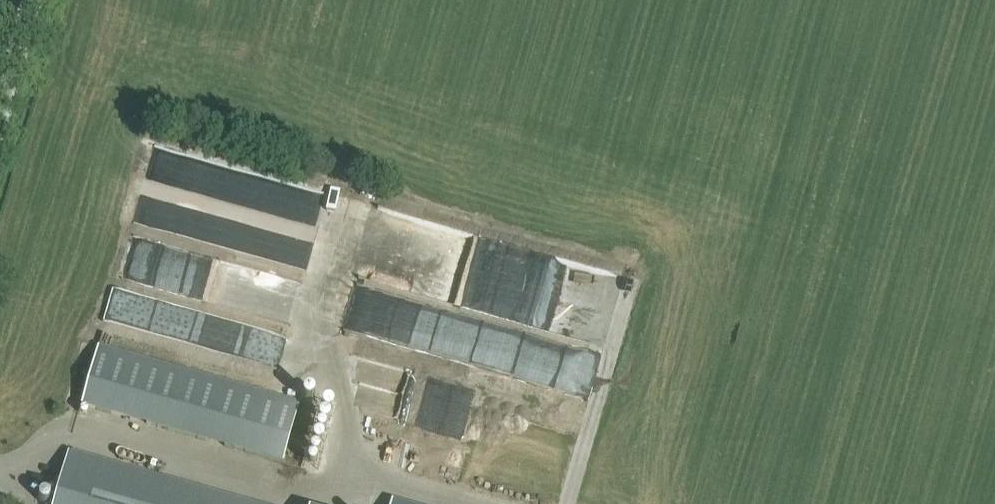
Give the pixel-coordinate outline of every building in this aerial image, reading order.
[(163,156),(157,173),(175,179),(181,162),(163,156)] [(145,226),(166,226),(167,214),(145,213),(145,226)] [(155,285),(165,245),(137,238),(127,278),(155,285)] [(602,329),(614,273),(558,261),(559,259),(523,251),(522,257),(533,260),(532,263),(547,267),(545,272),(561,276),(559,282),(584,288),(582,297),(593,300),(587,326),(602,329)] [(105,324),(208,350),(215,323),(191,316),(192,312),(113,293),(105,324)] [(300,403),(117,352),(98,347),(81,406),(283,462),(300,403)] [(88,457),(69,452),(54,503),(254,503),(88,457)]
